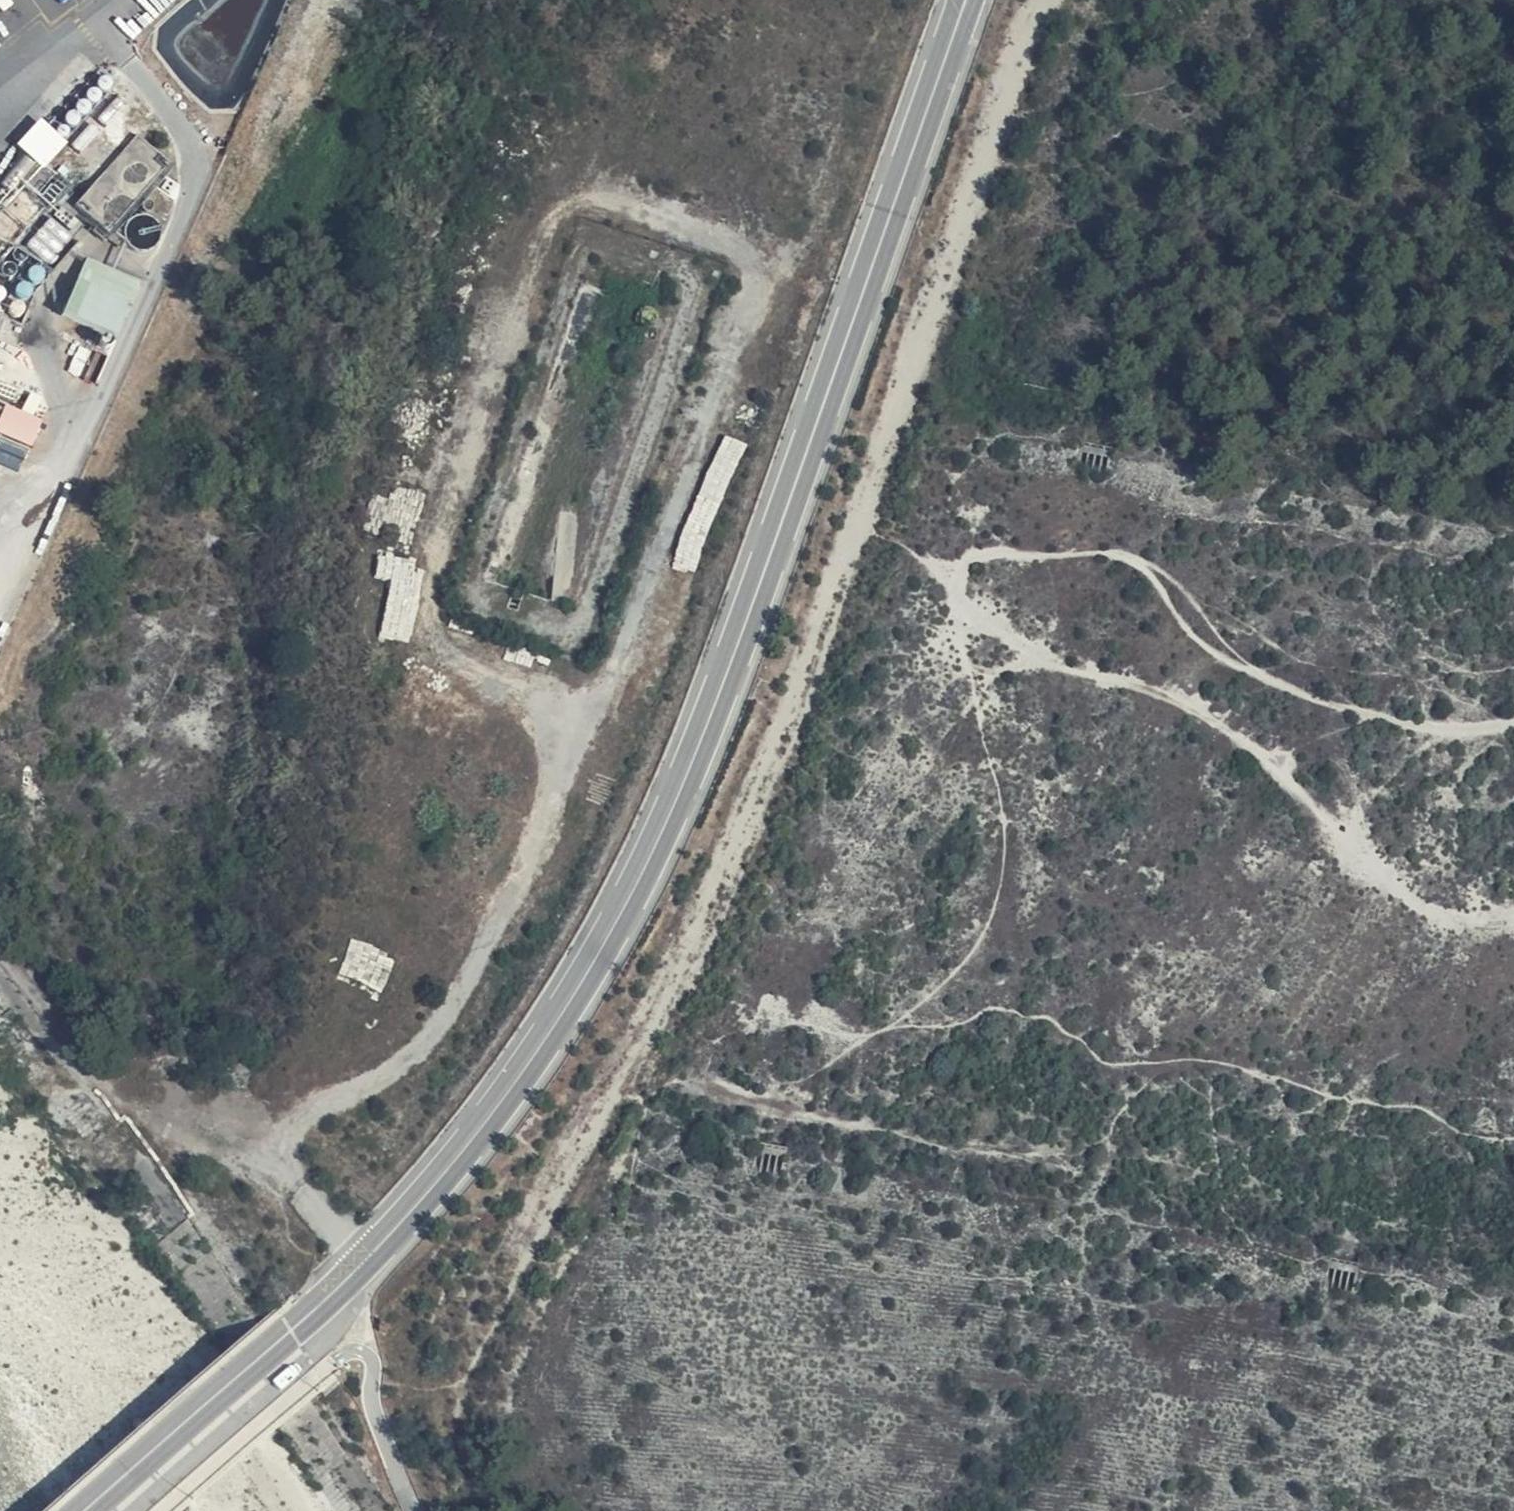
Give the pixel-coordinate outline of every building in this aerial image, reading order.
[(68,141),(41,117),(16,144),(43,168),(68,141)] [(169,162),(135,134),(77,205),(110,232),(169,162)] [(66,318),(116,340),(141,286),(91,264),(66,318)] [(5,404),(0,416),(0,433),(31,446),(42,420),(5,404)] [(723,434),(704,495),(726,502),(744,440),(723,434)] [(393,578),(384,635),(413,640),(425,561),(383,554),(379,576),(393,578)] [(341,972),(382,990),(398,955),(357,937),(341,972)]
